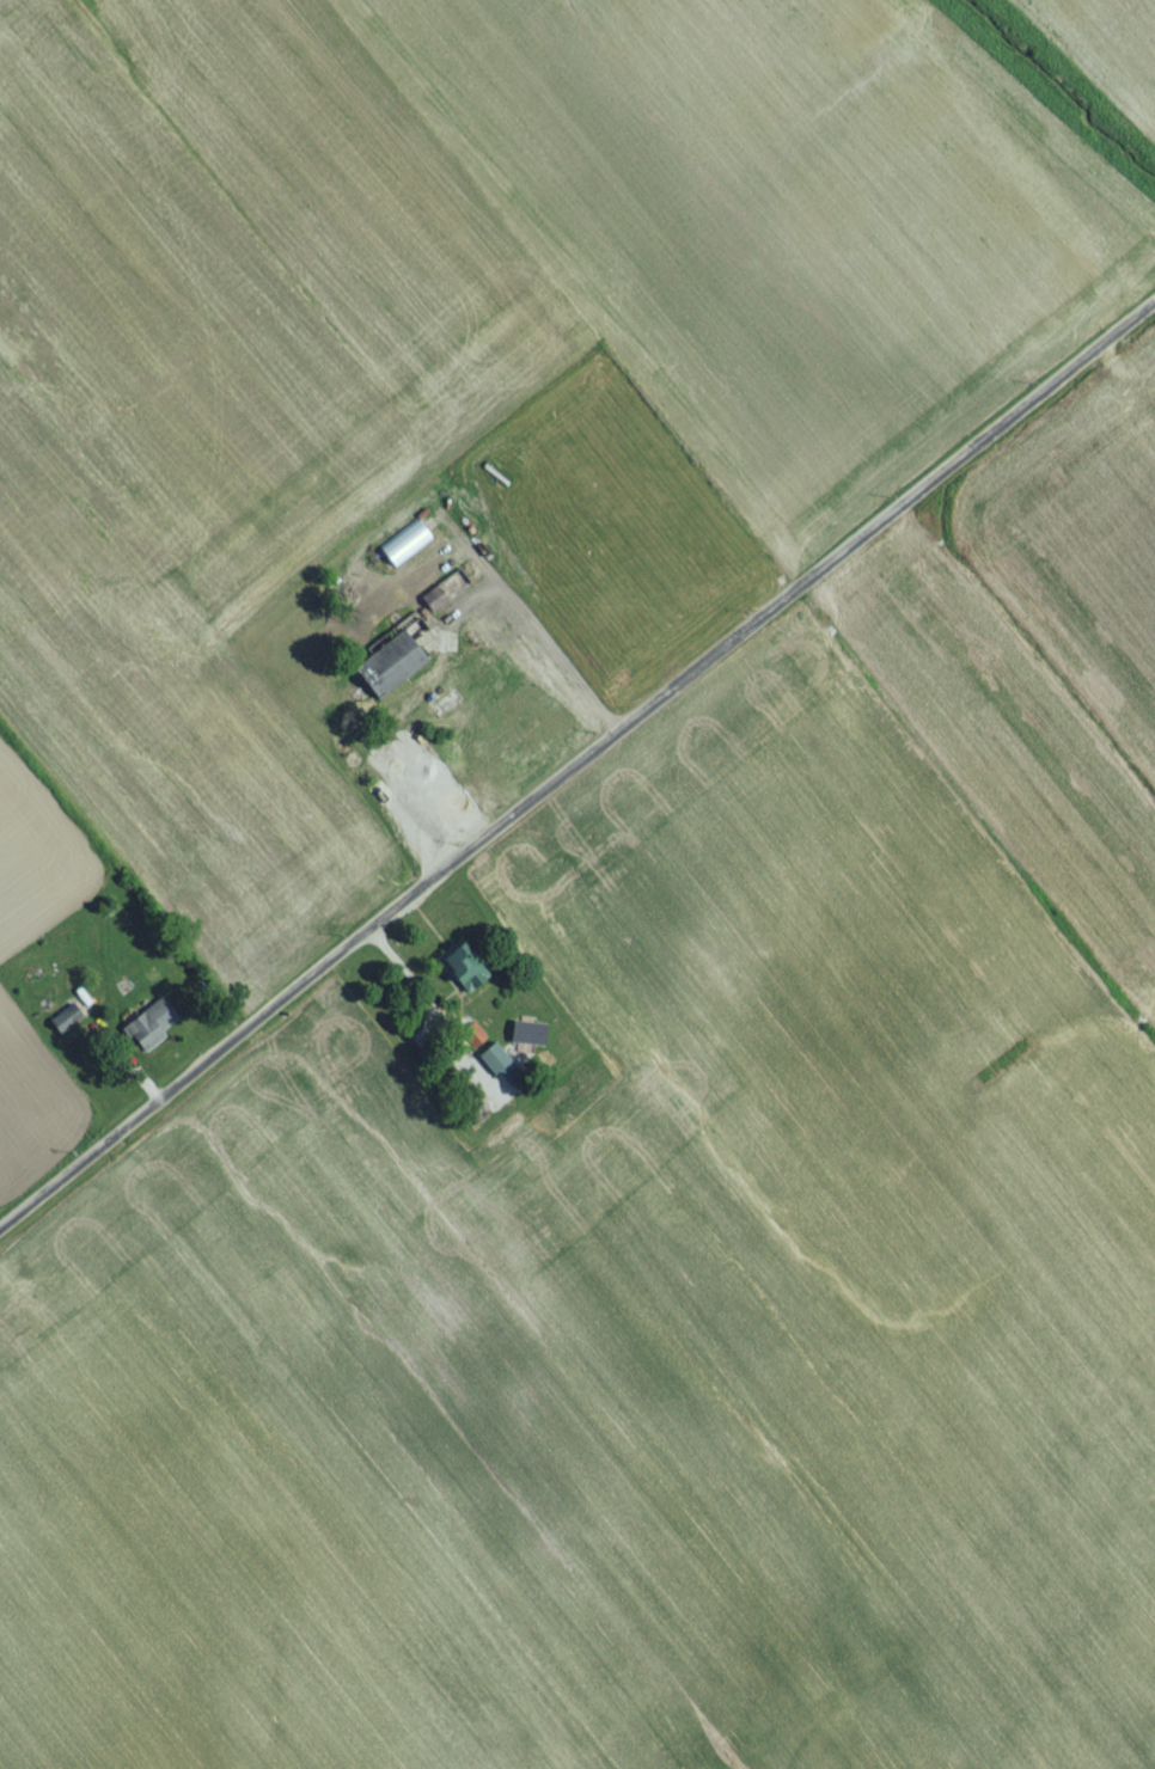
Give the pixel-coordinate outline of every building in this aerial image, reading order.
[(394,576),(427,552),(414,535),(381,559),(394,576)] [(364,684),(378,704),(424,673),(401,640),(364,666),(373,678),(364,684)] [(431,966),(462,1004),(487,984),(457,946),(431,966)] [(137,1063),(161,1046),(156,1039),(175,1026),(159,1004),(116,1035),(137,1063)]
